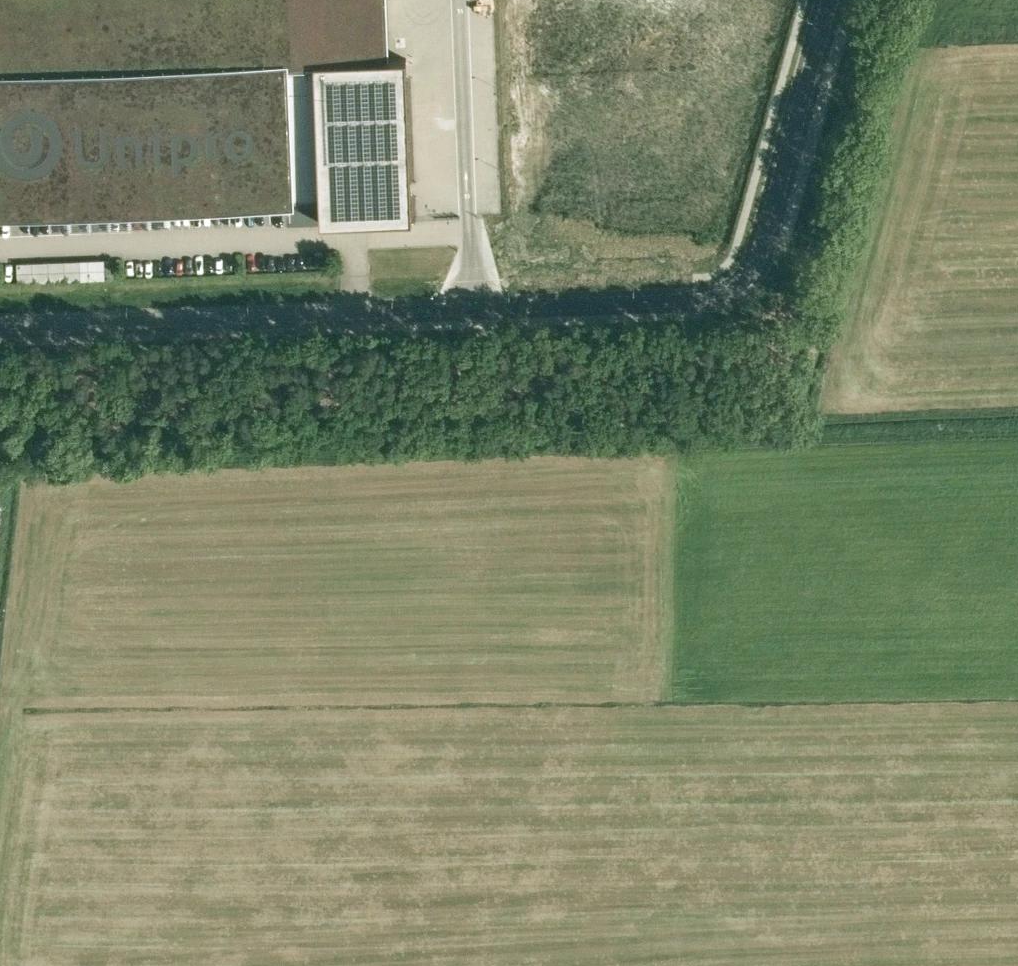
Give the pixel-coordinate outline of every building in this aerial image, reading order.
[(385,58),(384,0),(0,0),(0,213),(291,203),(291,202),(319,201),(320,222),(413,218),(407,57),(385,58)]
